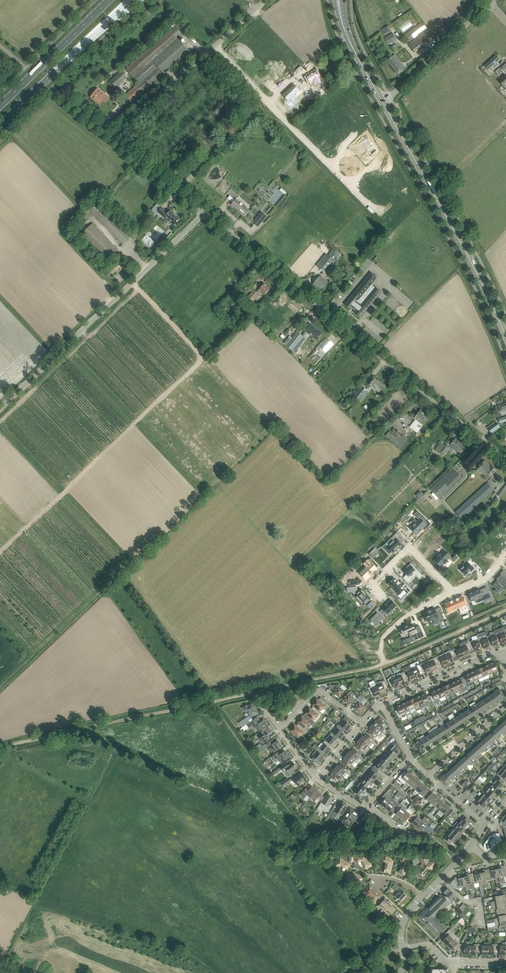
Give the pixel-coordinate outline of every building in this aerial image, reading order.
[(166,34),(126,69),(133,78),(138,84),(137,85),(129,92),(125,95),(131,102),(143,92),(144,92),(144,91),(154,82),(157,85),(165,77),(162,74),(156,68),(151,62),(152,61),(164,74),(189,52),(178,38),(185,32),(178,23),(172,29),(171,27),(165,32),(166,34)] [(388,26),(381,30),(384,35),(391,31),(388,26)] [(415,53),(434,38),(428,30),(408,44),(415,53)] [(393,33),(384,38),(388,45),(397,40),(393,33)] [(496,55),(484,66),(488,70),(494,65),(495,67),(498,65),(496,63),(500,59),(496,55)] [(393,57),(391,58),(387,61),(398,75),(405,69),(399,61),(396,56),(393,57)] [(499,69),(495,72),(498,75),(501,71),(505,76),(505,63),(500,69),(499,69)] [(316,71),(306,76),(309,82),(313,80),(314,83),(316,86),(317,86),(318,86),(321,91),(324,90),(321,84),(322,83),(316,71)] [(126,78),(121,72),(110,81),(115,87),(126,78)] [(294,85),(283,95),(280,98),(286,103),(284,105),(290,110),(305,95),(307,97),(311,94),(308,91),(305,87),(302,90),(299,90),(294,85)] [(109,98),(101,92),(97,89),(90,97),(100,105),(104,100),(106,102),(109,98)] [(312,99),(306,104),(310,108),(316,103),(312,99)] [(281,112),(275,107),(272,110),(278,116),(276,118),(279,120),(283,115),(280,113),(281,112)] [(363,137),(357,142),(359,145),(363,141),(368,151),(365,153),(363,155),(366,158),(369,156),(370,157),(377,151),(376,149),(372,141),(370,142),(369,139),(368,137),(367,136),(363,138),(363,137)] [(391,194),(389,196),(390,197),(398,205),(394,209),(398,212),(403,208),(401,205),(405,201),(395,190),(391,194)] [(236,199),(231,205),(245,216),(249,211),(236,199)] [(96,201),(88,209),(123,244),(131,237),(96,201)] [(157,203),(151,211),(155,214),(161,207),(157,203)] [(162,207),(159,211),(158,212),(167,220),(168,219),(175,225),(180,218),(170,210),(168,213),(162,207)] [(262,212),(252,223),(258,227),(267,216),(262,212)] [(92,223),(80,235),(106,261),(118,249),(92,223)] [(146,235),(142,241),(151,248),(155,243),(146,235)] [(325,273),(338,256),(332,251),(322,264),(320,262),(317,266),(325,273)] [(372,272),(348,301),(345,305),(350,310),(352,308),(355,311),(354,313),(360,318),(381,292),(375,287),(372,285),(378,277),(372,272)] [(328,282),(320,276),(314,283),(322,289),(328,282)] [(254,289),(251,293),(246,299),(251,303),(261,291),(266,294),(270,289),(264,284),(261,287),(261,286),(257,292),(254,289)] [(316,340),(322,333),(317,329),(316,330),(311,325),(311,324),(305,331),(316,340)] [(289,336),(284,343),(286,346),(296,353),(298,350),(297,350),(306,339),(304,337),(297,332),(294,336),(293,337),(292,338),(289,336)] [(322,342),(317,348),(319,351),(322,348),(326,352),(333,345),(327,339),(323,343),(322,342)] [(371,385),(379,392),(384,385),(380,382),(379,383),(374,379),(370,385),(370,386),(371,385)] [(362,386),(351,399),(356,403),(359,400),(360,401),(365,395),(368,391),(362,386)] [(421,410),(418,413),(416,416),(414,418),(415,420),(410,427),(417,433),(423,425),(421,424),(428,415),(421,410)] [(497,423),(488,429),(492,434),(500,428),(497,423)] [(403,434),(402,436),(392,428),(385,436),(401,449),(407,441),(406,440),(408,438),(403,434)] [(455,439),(452,443),(450,446),(463,456),(464,455),(464,454),(464,452),(463,451),(465,448),(460,444),(461,444),(455,439)] [(443,454),(444,453),(448,448),(445,445),(445,446),(441,443),(436,449),(443,454)] [(485,461),(481,465),(478,469),(485,474),(487,473),(491,476),(494,478),(496,475),(494,473),(496,470),(491,466),(485,461)] [(462,478),(452,468),(430,489),(440,499),(462,478)] [(487,483),(475,494),(455,513),(461,520),(493,490),(487,483)] [(420,490),(415,495),(419,498),(423,494),(420,490)] [(412,526),(410,528),(416,535),(422,528),(423,529),(423,528),(424,530),(425,531),(429,526),(427,524),(429,522),(424,517),(422,516),(418,511),(414,515),(416,517),(418,520),(412,526)] [(384,544),(382,547),(389,555),(392,552),(393,553),(402,544),(401,544),(397,540),(401,536),(397,532),(393,536),(394,537),(389,542),(388,541),(384,544)] [(424,544),(421,548),(422,550),(422,549),(425,553),(432,546),(434,549),(442,541),(439,537),(435,541),(430,536),(423,543),(422,542),(424,544)] [(492,536),(476,552),(479,555),(481,553),(484,557),(496,545),(497,546),(500,544),(492,536)] [(438,558),(435,561),(440,566),(443,563),(444,563),(447,560),(448,558),(450,556),(444,551),(441,554),(437,557),(438,558)] [(366,567),(361,572),(364,575),(362,576),(366,580),(370,576),(369,575),(375,570),(374,569),(378,565),(370,558),(364,564),(366,567)] [(464,566),(460,570),(465,576),(468,572),(469,573),(470,571),(471,572),(474,569),(472,566),(474,564),(470,559),(467,562),(466,561),(462,565),(464,566)] [(406,575),(403,578),(408,583),(411,580),(409,577),(413,572),(419,578),(422,575),(411,564),(408,566),(409,567),(404,572),(406,575)] [(493,586),(497,589),(495,591),(498,594),(503,588),(503,587),(505,584),(505,585),(505,575),(504,578),(501,575),(497,580),(498,581),(493,586)] [(394,578),(388,584),(399,595),(403,590),(407,594),(411,590),(405,584),(402,586),(394,578)] [(357,587),(347,588),(347,592),(351,592),(355,596),(363,605),(370,598),(367,595),(365,596),(360,591),(358,593),(357,592),(357,591),(357,587)] [(479,589),(468,594),(472,601),(482,597),(484,602),(492,599),(489,591),(482,594),(479,589)] [(462,597),(445,604),(449,613),(449,612),(448,610),(451,609),(452,611),(461,607),(464,613),(469,611),(462,597)] [(380,611),(383,615),(385,613),(386,612),(387,614),(394,608),(396,606),(393,602),(391,600),(385,605),(382,608),(383,609),(380,611)] [(434,609),(424,613),(428,622),(433,620),(438,618),(440,622),(443,621),(444,620),(441,614),(440,611),(436,613),(435,610),(434,609)] [(377,612),(370,619),(376,625),(383,618),(377,612)] [(402,630),(401,631),(402,633),(403,632),(404,635),(408,633),(410,633),(412,637),(407,639),(403,641),(405,645),(409,643),(424,637),(420,628),(416,630),(415,628),(414,627),(413,627),(412,624),(408,626),(407,626),(405,627),(401,629),(402,630)] [(499,629),(494,630),(495,634),(497,639),(500,639),(502,644),(505,642),(505,638),(505,637),(504,631),(500,632),(499,629)] [(482,638),(481,633),(476,635),(478,639),(480,645),(483,644),(484,649),(490,647),(489,642),(488,642),(487,636),(482,638)] [(497,639),(495,634),(487,636),(488,642),(489,642),(491,641),(493,647),(499,645),(497,639)] [(472,641),(468,642),(471,648),(474,646),(476,652),(482,650),(480,645),(478,639),(473,641),(472,641)] [(468,649),(471,648),(468,642),(466,644),(467,646),(461,648),(465,657),(470,654),(468,649)] [(455,649),(452,650),(455,655),(457,654),(460,659),(465,657),(461,648),(460,646),(461,648),(456,651),(455,649)] [(452,650),(444,654),(449,664),(454,662),(452,657),(455,655),(452,650)] [(444,654),(436,657),(438,663),(441,661),(443,667),(449,664),(444,654)] [(436,657),(428,661),(433,671),(438,669),(436,664),(438,663),(436,657)] [(428,661),(420,665),(422,670),(425,669),(427,674),(433,671),(428,661)] [(495,662),(490,665),(493,672),(498,670),(495,662)] [(417,665),(411,668),(416,679),(422,676),(419,671),(422,670),(420,665),(417,666),(417,665)] [(490,665),(485,667),(488,675),(493,672),(490,665)] [(483,667),(480,669),(485,680),(490,677),(488,675),(485,667),(483,668),(483,667)] [(406,671),(403,672),(406,677),(409,676),(411,681),(416,679),(411,668),(406,670),(406,671)] [(477,670),(475,671),(478,679),(480,682),(485,680),(480,669),(477,670)] [(475,671),(470,674),(474,681),(478,679),(475,671)] [(403,672),(395,676),(400,686),(406,684),(403,679),(406,677),(403,672)] [(467,680),(465,682),(467,687),(470,686),(475,684),(474,681),(470,674),(465,676),(467,680)] [(390,678),(387,679),(390,686),(390,685),(392,684),(395,689),(400,686),(395,676),(395,675),(389,678),(390,678)] [(461,679),(456,682),(460,689),(459,690),(461,693),(468,689),(467,687),(465,682),(462,683),(461,679)] [(376,684),(377,686),(381,695),(386,692),(384,687),(387,686),(387,688),(384,681),(382,682),(381,681),(376,684)] [(456,682),(451,684),(455,692),(459,690),(460,689),(456,682)] [(371,687),(368,688),(371,695),(371,694),(373,692),(376,697),(381,695),(377,686),(376,684),(376,683),(370,686),(371,687)] [(339,684),(332,685),(327,686),(334,691),(333,693),(340,697),(344,691),(346,688),(342,685),(341,686),(339,684)] [(449,684),(446,686),(450,694),(450,696),(455,693),(455,692),(451,684),(449,685),(449,684)] [(443,687),(441,688),(445,696),(450,694),(446,686),(443,687)] [(441,688),(436,690),(440,698),(445,696),(441,688)] [(499,689),(495,692),(500,701),(505,698),(499,689)] [(440,698),(436,690),(431,693),(432,695),(430,696),(432,700),(435,706),(437,705),(437,703),(441,701),(440,698)] [(348,693),(346,696),(343,700),(349,705),(351,703),(353,705),(360,696),(355,692),(352,697),(348,693)] [(494,693),(490,696),(495,703),(499,700),(500,701),(495,692),(494,692),(494,693)] [(426,693),(421,696),(426,707),(431,705),(432,708),(435,706),(432,700),(430,696),(428,698),(427,696),(426,693)] [(360,696),(353,705),(355,707),(354,708),(361,713),(365,707),(361,703),(364,699),(360,696)] [(421,696),(416,698),(421,709),(426,707),(421,696)] [(490,696),(486,699),(490,706),(495,703),(490,696)] [(316,702),(313,705),(314,707),(321,712),(323,714),(325,711),(323,709),(329,703),(322,698),(319,701),(317,699),(315,701),(316,702)] [(414,699),(411,700),(415,708),(416,711),(421,709),(416,698),(414,699)] [(486,699),(481,702),(485,709),(490,706),(486,699)] [(415,708),(411,700),(408,701),(408,702),(406,703),(411,713),(416,711),(415,708)] [(480,712),(476,705),(474,702),(469,705),(476,715),(480,712)] [(481,702),(476,705),(480,712),(485,709),(481,702)] [(247,704),(242,708),(246,713),(247,712),(249,715),(239,723),(242,728),(246,725),(250,722),(249,720),(251,718),(252,718),(259,713),(252,703),(248,706),(247,704)] [(406,703),(401,705),(405,713),(406,716),(411,714),(411,713),(406,703)] [(405,713),(401,705),(396,707),(397,710),(395,711),(396,713),(399,718),(401,718),(401,719),(406,716),(405,713)] [(305,714),(307,716),(307,715),(309,717),(312,720),(313,720),(315,718),(316,718),(321,712),(314,707),(312,710),(309,707),(307,709),(308,711),(305,714)] [(469,709),(465,712),(469,719),(474,716),(469,709)] [(465,712),(460,715),(464,722),(469,719),(465,712)] [(307,725),(308,727),(310,725),(313,721),(313,720),(312,720),(309,717),(307,715),(307,716),(305,718),(302,716),(300,718),(301,719),(298,723),(299,724),(300,724),(303,727),(305,728),(307,725)] [(460,715),(455,718),(460,725),(464,722),(460,715)] [(460,725),(455,718),(454,716),(449,719),(450,721),(455,728),(460,725)] [(250,722),(246,725),(249,728),(252,725),(255,729),(256,728),(259,732),(261,731),(268,726),(264,720),(261,722),(257,717),(255,719),(250,722)] [(345,717),(339,724),(346,731),(347,731),(350,728),(349,727),(350,725),(349,724),(351,722),(345,717)] [(376,720),(373,724),(382,732),(385,728),(384,727),(386,725),(379,719),(377,721),(376,720)] [(455,728),(450,721),(446,724),(450,731),(455,728)] [(294,728),(291,732),(297,737),(298,738),(301,735),(303,732),(305,734),(308,731),(305,728),(303,727),(300,724),(299,724),(297,727),(294,725),(292,727),(294,728)] [(339,724),(332,732),(340,739),(343,736),(342,735),(343,733),(342,732),(344,730),(346,731),(339,724)] [(369,728),(370,729),(368,732),(375,738),(377,736),(378,736),(382,732),(373,724),(369,728)] [(497,728),(503,734),(505,731),(505,730),(501,724),(497,728)] [(444,725),(439,728),(444,736),(448,732),(448,731),(445,728),(444,725)] [(260,739),(263,744),(269,740),(266,736),(272,732),(268,726),(261,731),(263,735),(259,738),(260,739)] [(439,728),(434,731),(439,739),(444,736),(439,728)] [(503,734),(497,728),(493,732),(499,738),(503,734)] [(434,731),(430,735),(434,742),(439,739),(434,731)] [(332,732),(325,740),(331,745),(333,747),(333,746),(334,747),(337,744),(335,743),(337,741),(336,740),(338,737),(340,739),(332,732)] [(491,733),(487,737),(493,743),(497,740),(491,733)] [(363,735),(360,739),(369,747),(373,743),(372,742),(374,740),(366,734),(364,736),(363,735)] [(430,735),(425,738),(429,745),(434,742),(430,735)] [(487,737),(483,741),(489,747),(490,749),(494,745),(493,743),(487,737)] [(420,739),(419,740),(425,749),(426,748),(425,747),(429,745),(425,738),(421,740),(420,739)] [(275,743),(272,739),(265,744),(272,754),(278,750),(282,747),(277,741),(275,743)] [(356,743),(357,744),(355,747),(363,753),(365,750),(366,751),(369,747),(360,739),(356,743)] [(320,745),(319,746),(319,748),(325,753),(326,754),(327,754),(330,751),(329,750),(330,749),(329,748),(331,745),(325,740),(323,743),(321,743),(320,745)] [(419,740),(415,743),(420,752),(425,749),(419,740)] [(483,741),(479,744),(485,751),(489,747),(483,741)] [(393,744),(389,749),(398,757),(399,756),(399,754),(399,753),(401,751),(398,749),(400,747),(397,742),(393,744)] [(479,744),(475,748),(481,754),(485,751),(479,744)] [(314,753),(312,756),(310,758),(312,759),(316,763),(318,760),(320,762),(321,762),(323,759),(324,757),(323,755),(325,753),(319,748),(314,753)] [(475,748),(471,752),(477,758),(481,754),(475,748)] [(351,750),(347,754),(356,762),(360,758),(359,757),(361,755),(354,749),(351,751),(351,750)] [(389,749),(385,753),(393,759),(395,757),(396,758),(397,758),(398,757),(389,749)] [(271,757),(274,761),(275,762),(276,762),(277,762),(279,760),(281,763),(289,757),(285,751),(280,755),(278,752),(271,757)] [(477,758),(471,752),(467,755),(473,762),(477,758)] [(385,753),(382,757),(391,765),(392,764),(392,762),(391,762),(393,759),(385,753)] [(344,758),(345,759),(342,762),(350,768),(352,765),(353,766),(356,762),(347,754),(344,758)] [(382,757),(378,761),(386,768),(388,766),(389,766),(390,766),(391,765),(382,757)] [(465,757),(461,761),(467,767),(471,763),(469,761),(466,758),(465,757)] [(378,761),(373,768),(378,772),(379,770),(384,773),(385,772),(385,771),(384,770),(386,768),(378,761)] [(461,761),(457,764),(463,771),(467,767),(461,761)] [(285,763),(280,767),(284,772),(285,771),(289,777),(295,773),(294,770),(297,768),(293,762),(289,765),(287,762),(285,763)] [(338,765),(334,769),(344,777),(347,773),(346,772),(348,770),(341,763),(339,766),(338,765)] [(457,764),(453,768),(458,774),(463,771),(457,764)] [(373,768),(367,774),(375,781),(377,778),(378,779),(379,779),(380,778),(376,774),(378,772),(373,768)] [(453,768),(449,772),(454,778),(458,774),(453,768)] [(331,773),(332,774),(330,776),(337,783),(339,780),(340,781),(344,777),(334,769),(331,773)] [(412,775),(408,772),(400,781),(404,785),(407,782),(412,775)] [(444,774),(444,775),(451,783),(452,782),(451,781),(454,778),(449,772),(445,775),(444,774)] [(296,777),(292,779),(295,784),(296,783),(298,787),(307,780),(302,773),(297,777),(296,777)] [(367,774),(364,778),(373,786),(374,785),(374,784),(373,783),(375,781),(367,774)] [(417,779),(412,775),(407,782),(411,786),(417,779)] [(451,783),(444,775),(440,778),(447,786),(451,783)] [(492,779),(490,781),(492,783),(500,790),(504,785),(502,784),(504,781),(503,780),(499,777),(499,776),(498,776),(494,781),(492,779)] [(289,777),(281,783),(284,786),(292,781),(289,777)] [(364,778),(360,782),(368,789),(370,787),(371,787),(372,787),(373,786),(364,778)] [(417,779),(411,786),(415,790),(421,783),(417,779)] [(491,786),(489,788),(496,794),(500,790),(490,781),(490,782),(492,783),(490,785),(491,786)] [(360,782),(357,787),(366,795),(367,793),(367,792),(366,791),(368,789),(360,782)] [(421,783),(415,790),(420,793),(425,786),(421,783)] [(308,786),(302,793),(301,795),(304,797),(305,797),(307,795),(310,798),(316,790),(312,786),(311,788),(308,786)] [(425,786),(420,793),(424,797),(430,790),(425,786)] [(357,787),(356,787),(353,791),(361,798),(363,795),(363,796),(365,796),(366,795),(357,787)] [(486,790),(484,792),(492,799),(496,794),(489,788),(487,791),(486,790)] [(321,794),(316,790),(310,798),(307,800),(314,806),(319,801),(317,799),(321,794)] [(492,799),(484,792),(483,791),(479,796),(481,798),(488,803),(492,799)] [(432,792),(426,799),(431,803),(437,796),(432,792)] [(390,802),(393,799),(386,793),(378,802),(380,804),(382,805),(381,806),(384,809),(390,802)] [(321,803),(317,809),(322,811),(324,808),(329,811),(332,806),(330,804),(333,799),(327,795),(322,803),(321,803)] [(437,796),(431,803),(435,807),(441,800),(437,796)] [(478,799),(474,804),(479,808),(481,806),(484,808),(488,803),(481,798),(479,800),(478,799)] [(395,810),(399,805),(400,804),(393,799),(390,802),(384,809),(385,809),(384,810),(386,811),(386,810),(389,812),(391,810),(393,812),(395,810)] [(441,800),(435,807),(439,810),(445,803),(441,800)] [(333,808),(328,815),(330,816),(333,819),(336,815),(338,813),(341,815),(347,807),(340,803),(336,810),(333,808)] [(439,810),(444,814),(450,807),(445,803),(439,810)] [(400,804),(399,805),(395,810),(397,812),(396,814),(400,818),(406,811),(408,809),(403,806),(400,804)] [(347,826),(352,818),(358,822),(361,816),(350,809),(342,822),(347,826)] [(448,819),(450,816),(452,817),(456,812),(453,810),(449,815),(446,818),(447,819),(448,819)] [(406,811),(400,818),(405,822),(408,818),(411,820),(415,815),(413,812),(411,815),(406,811)] [(415,815),(411,820),(413,822),(412,823),(416,827),(422,820),(415,815)] [(461,821),(459,824),(466,829),(470,825),(467,822),(469,820),(464,816),(460,820),(461,821)] [(426,819),(424,818),(422,820),(416,827),(421,831),(422,830),(424,832),(425,831),(429,834),(430,832),(432,834),(434,832),(432,830),(433,829),(425,822),(427,820),(426,819)] [(454,827),(462,834),(466,829),(459,824),(457,822),(453,827),(454,827)] [(451,833),(458,838),(462,834),(454,827),(453,829),(453,830),(451,833)] [(448,834),(448,835),(444,839),(449,843),(451,841),(454,843),(458,838),(451,833),(449,835),(448,834)] [(490,836),(484,844),(484,845),(484,846),(484,847),(484,848),(485,848),(485,849),(486,849),(486,850),(487,850),(488,850),(503,846),(502,841),(497,842),(495,834),(490,836)] [(386,863),(384,872),(390,874),(394,861),(386,854),(382,859),(386,863)] [(365,855),(355,855),(355,862),(362,861),(367,869),(372,866),(365,855)] [(404,855),(399,859),(403,864),(399,873),(405,875),(410,863),(404,855)] [(422,865),(416,874),(421,878),(428,869),(433,869),(434,864),(434,862),(429,861),(426,855),(419,858),(422,865)] [(347,869),(351,864),(340,858),(331,863),(334,868),(340,865),(347,869)] [(496,868),(500,882),(500,885),(505,883),(504,877),(505,876),(505,871),(504,865),(499,866),(500,868),(496,868)] [(493,868),(488,869),(490,880),(495,879),(496,883),(500,882),(496,868),(493,869),(493,868)] [(483,872),(480,872),(483,886),(487,885),(486,881),(490,880),(488,869),(483,871),(483,872)] [(354,872),(345,878),(349,883),(354,880),(360,883),(363,877),(354,872)] [(476,872),(471,873),(474,884),(478,883),(479,887),(483,886),(480,872),(477,873),(476,872)] [(474,884),(471,873),(466,875),(467,876),(463,876),(467,890),(470,889),(475,888),(474,884)] [(455,879),(450,884),(453,887),(456,890),(457,889),(457,888),(462,887),(463,891),(467,890),(463,876),(460,877),(460,876),(455,877),(455,879)] [(371,900),(375,904),(381,898),(378,895),(379,893),(370,884),(367,887),(367,886),(362,891),(366,895),(368,893),(372,898),(371,900)] [(400,901),(406,894),(395,884),(392,887),(395,889),(398,892),(395,896),(400,901)] [(442,892),(445,895),(444,896),(448,900),(449,899),(452,902),(457,897),(447,887),(442,892)] [(427,925),(429,927),(433,930),(432,931),(437,936),(445,928),(436,919),(436,915),(449,902),(448,900),(444,896),(441,893),(436,899),(437,900),(427,909),(427,908),(418,917),(427,926),(427,925)] [(505,903),(505,900),(505,895),(494,897),(495,901),(490,902),(491,906),(505,903)] [(379,906),(382,909),(390,902),(389,901),(388,902),(385,899),(379,906)] [(390,902),(382,909),(386,913),(392,906),(389,903),(390,902)] [(491,906),(492,910),(496,909),(497,913),(505,912),(505,907),(505,903),(491,906)] [(396,910),(392,906),(386,913),(390,916),(396,910)] [(493,918),(493,919),(494,922),(505,920),(505,912),(497,913),(498,918),(493,918)] [(487,924),(488,927),(495,926),(499,925),(500,930),(505,929),(505,920),(494,922),(487,924)] [(447,945),(453,939),(456,936),(450,929),(443,936),(445,938),(443,941),(447,945)] [(453,939),(447,945),(451,950),(454,947),(458,951),(461,944),(457,940),(456,941),(453,939)] [(461,944),(458,951),(464,951),(464,955),(470,955),(470,946),(466,946),(466,944),(461,944)] [(470,946),(470,955),(476,955),(476,951),(479,951),(479,944),(473,944),(473,946),(470,946)] [(484,944),(479,944),(479,951),(482,951),(482,955),(488,955),(488,946),(484,946),(484,944)] [(491,946),(488,946),(488,955),(494,955),(494,951),(497,951),(497,944),(491,944),(491,946)] [(502,944),(497,944),(497,951),(500,951),(500,955),(505,955),(505,946),(502,946),(502,944)]
